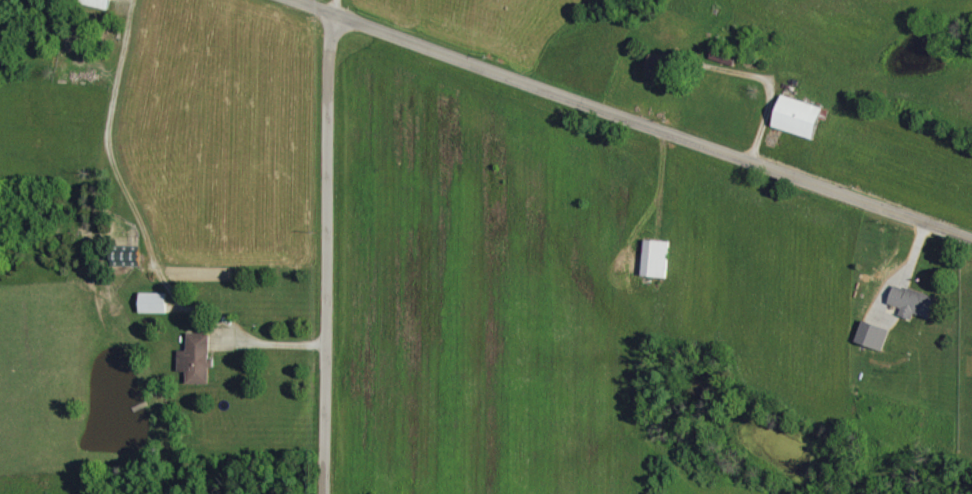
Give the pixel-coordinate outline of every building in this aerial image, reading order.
[(76,2),(108,9),(110,0),(76,0),(76,2)] [(669,60),(650,55),(645,72),(664,78),(669,60)] [(813,140),(823,108),(781,95),(772,127),(813,140)] [(670,242),(645,239),(641,276),(666,278),(670,242)] [(930,319),(937,298),(895,284),(888,303),(902,308),(899,316),(912,320),(914,313),(930,319)] [(166,314),(166,293),(139,294),(139,314),(166,314)] [(882,351),(889,329),(862,321),(856,342),(882,351)] [(186,384),(209,384),(209,368),(214,368),(214,358),(210,358),(210,334),(187,333),(187,351),(178,351),(177,371),(187,372),(186,384)]
